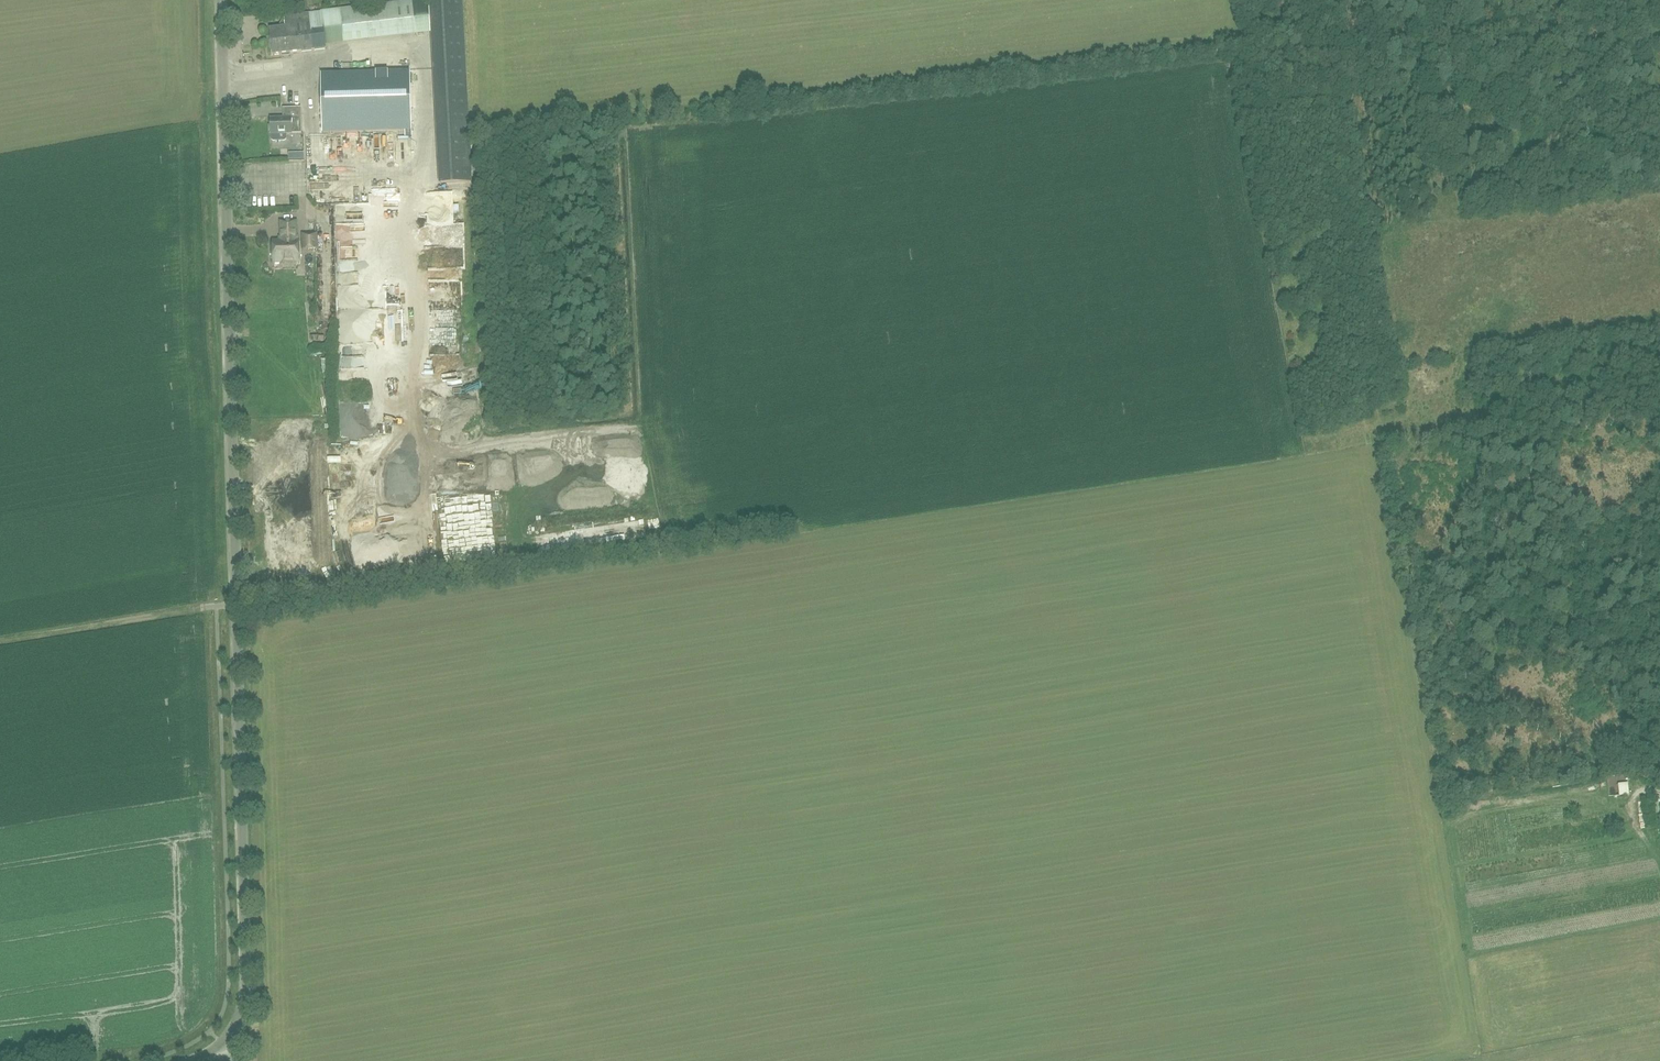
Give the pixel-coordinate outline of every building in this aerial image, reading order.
[(314,47),(318,46),(324,41),(324,38),(356,34),(415,27),(411,0),(348,7),(321,10),(321,12),(286,16),(287,27),(269,29),(273,55),(315,50),(314,47)] [(323,134),(411,131),(410,85),(416,85),(416,71),(410,71),(321,72),(323,134)] [(285,118),(285,134),(292,134),(291,133),(301,133),(300,108),(282,108),(283,118),(285,118)] [(285,118),(283,118),(270,119),(270,134),(271,134),(271,141),(286,140),(285,134),(285,118)] [(296,241),(295,222),(280,222),(281,237),(281,241),(273,241),(273,262),(274,262),(274,260),(283,260),(283,264),(294,264),(294,262),(298,261),(298,241),(296,241)] [(315,248),(315,234),(303,235),(304,249),(315,248)]
